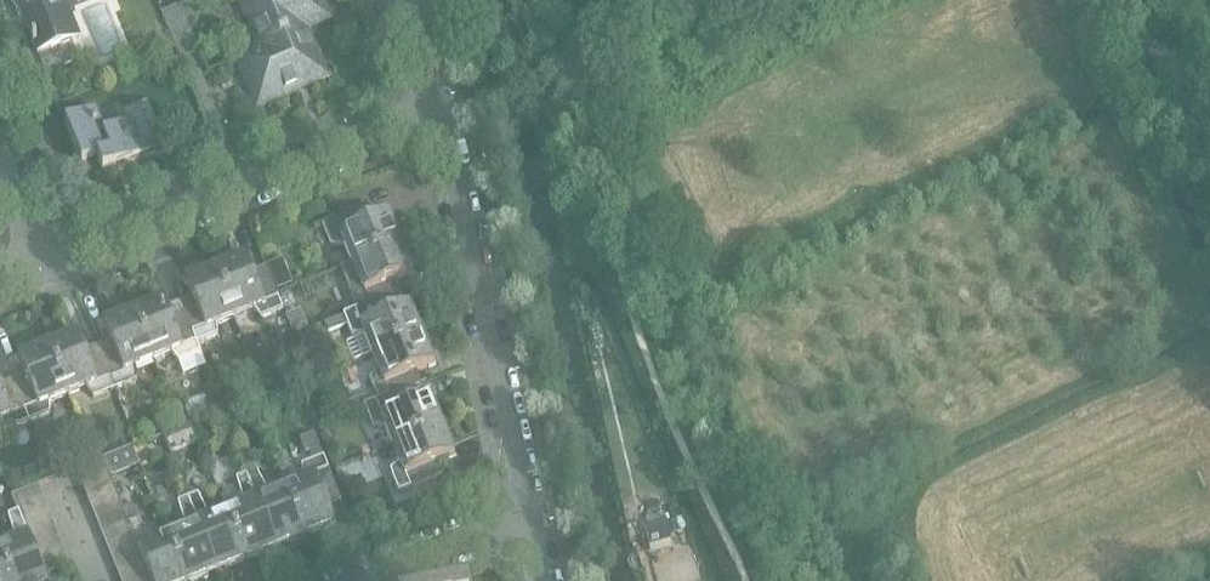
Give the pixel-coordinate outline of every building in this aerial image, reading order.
[(13,5),(17,3),(37,53),(79,37),(64,0),(11,0),(13,5)] [(192,0),(189,0),(163,11),(170,29),(188,21),(199,17),(192,0)] [(309,29),(332,19),(324,0),(241,0),(261,48),(262,48),(308,28),(309,29)] [(200,51),(188,21),(170,29),(182,59),(200,51)] [(262,48),(261,48),(238,58),(259,107),(329,77),(309,29),(308,28),(262,48)] [(102,172),(158,149),(141,107),(126,113),(130,122),(106,132),(97,109),(64,122),(81,164),(97,158),(102,172)] [(351,264),(402,244),(389,214),(366,223),(361,210),(323,225),(331,242),(342,241),(351,264)] [(402,244),(351,264),(358,282),(349,290),(358,311),(381,302),(382,303),(396,297),(390,283),(414,274),(402,244)] [(216,268),(235,316),(254,308),(262,319),(283,311),(268,274),(254,279),(245,256),(216,268)] [(281,260),(267,266),(277,290),(291,285),(281,260)] [(184,308),(198,344),(218,336),(217,323),(235,316),(216,268),(185,280),(195,303),(184,308)] [(135,311),(154,359),(173,352),(181,362),(186,375),(207,366),(198,344),(184,308),(181,309),(185,318),(172,323),(163,299),(135,311)] [(373,354),(422,334),(410,305),(387,315),(382,303),(381,302),(358,311),(344,316),(324,324),(328,334),(348,325),(352,335),(365,335),(373,354)] [(102,351),(117,388),(137,380),(136,367),(154,359),(135,311),(103,323),(113,347),(102,351)] [(316,356),(314,329),(294,337),(296,358),(316,356)] [(117,388),(102,351),(87,357),(77,334),(50,345),(69,393),(88,386),(96,396),(117,388)] [(422,334),(373,354),(381,372),(370,379),(375,392),(361,398),(365,408),(416,387),(411,374),(434,365),(422,334)] [(17,385),(31,422),(52,414),(51,400),(69,393),(50,345),(18,358),(27,381),(17,385)] [(31,422),(17,385),(1,391),(0,388),(0,436),(31,422)] [(393,446),(442,426),(430,396),(407,406),(402,394),(416,388),(416,387),(365,408),(373,427),(385,427),(393,446)] [(211,410),(205,396),(185,404),(190,418),(211,410)] [(355,410),(352,402),(342,406),(346,414),(355,410)] [(183,403),(170,408),(176,421),(189,416),(183,403)] [(116,443),(126,439),(121,426),(111,430),(116,443)] [(442,426),(393,446),(399,461),(390,470),(399,494),(437,479),(431,465),(454,456),(442,426)] [(284,486),(304,535),(334,523),(326,503),(339,497),(312,430),(298,435),(309,464),(302,466),(303,478),(284,486)] [(110,475),(104,459),(77,470),(83,485),(110,475)] [(28,480),(40,475),(36,465),(24,470),(28,480)] [(256,473),(245,477),(274,547),(304,535),(284,486),(268,493),(256,473)] [(114,486),(110,475),(83,485),(88,497),(114,486)] [(242,503),(225,510),(245,559),(274,547),(245,477),(236,480),(242,503)] [(44,499),(39,485),(11,496),(17,510),(44,499)] [(119,499),(114,486),(88,497),(93,509),(119,499)] [(442,489),(429,495),(434,509),(448,503),(442,489)] [(187,500),(183,491),(176,494),(179,502),(187,500)] [(197,496),(187,500),(216,570),(245,559),(225,510),(209,517),(197,496)] [(49,512),(44,499),(17,510),(19,514),(22,523),(49,512)] [(93,509),(98,522),(124,511),(122,507),(119,499),(93,509)] [(166,534),(185,580),(189,580),(216,570),(187,500),(178,504),(183,527),(166,534)] [(139,520),(132,503),(122,507),(124,511),(129,524),(139,520)] [(129,524),(124,511),(98,522),(103,534),(129,524)] [(54,526),(49,512),(22,523),(28,536),(54,526)] [(0,546),(0,553),(11,580),(46,580),(44,576),(39,562),(33,549),(28,536),(22,523),(19,514),(10,517),(16,540),(0,546)] [(649,548),(671,541),(667,525),(666,521),(665,521),(663,514),(650,517),(645,519),(647,526),(643,527),(649,548)] [(152,580),(185,580),(166,534),(150,541),(139,520),(129,524),(134,535),(138,546),(143,559),(148,571),(152,580)] [(680,534),(677,523),(667,525),(670,536),(680,534)] [(103,534),(108,546),(134,535),(129,524),(103,534)] [(59,538),(54,526),(28,536),(33,549),(59,538)] [(108,546),(112,557),(138,546),(134,535),(108,546)] [(64,551),(59,538),(33,549),(39,562),(64,551)] [(112,557),(117,570),(143,559),(138,546),(112,557)] [(70,565),(64,551),(39,562),(44,576),(70,565)] [(0,553),(0,580),(11,580),(0,553)] [(122,580),(124,580),(148,571),(143,559),(117,570),(122,580)] [(124,580),(152,580),(148,571),(124,580)]
